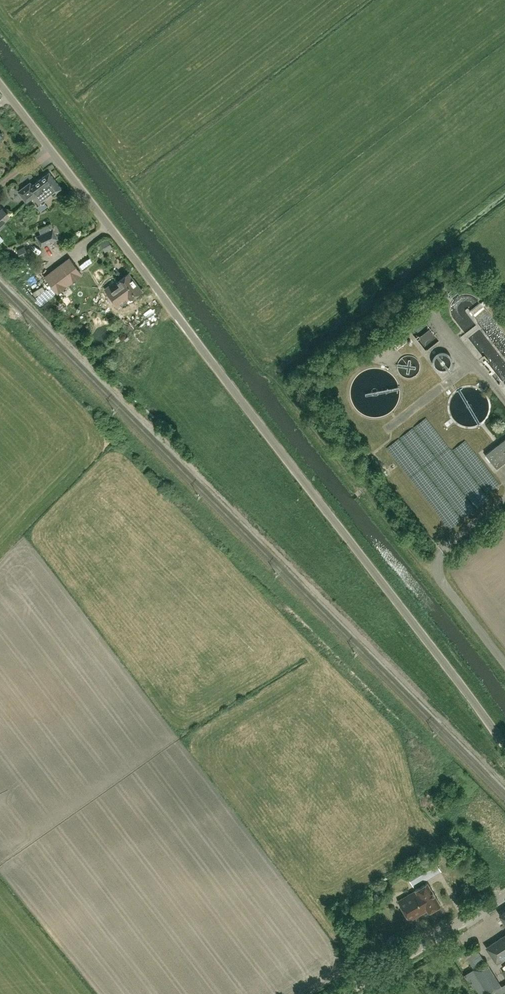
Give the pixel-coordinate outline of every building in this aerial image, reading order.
[(33,197),(55,180),(49,172),(29,188),(27,185),(18,191),(26,202),(33,196),(33,197)] [(61,188),(55,180),(33,197),(39,204),(40,204),(44,201),(61,188)] [(0,209),(0,227),(11,217),(2,207),(0,209)] [(37,236),(41,246),(58,238),(53,228),(37,236)] [(69,257),(44,276),(56,292),(66,284),(65,283),(80,272),(69,257)] [(131,299),(142,290),(129,273),(118,281),(117,280),(104,289),(119,308),(131,299)] [(485,453),(496,468),(504,461),(504,438),(485,453)] [(428,911),(440,904),(427,882),(415,889),(416,890),(398,900),(410,920),(427,910),(428,911)] [(486,947),(497,963),(504,958),(504,934),(486,947)] [(476,944),(465,951),(468,956),(478,949),(476,944)] [(489,993),(490,993),(500,993),(504,991),(501,986),(486,961),(474,969),(489,993)]
